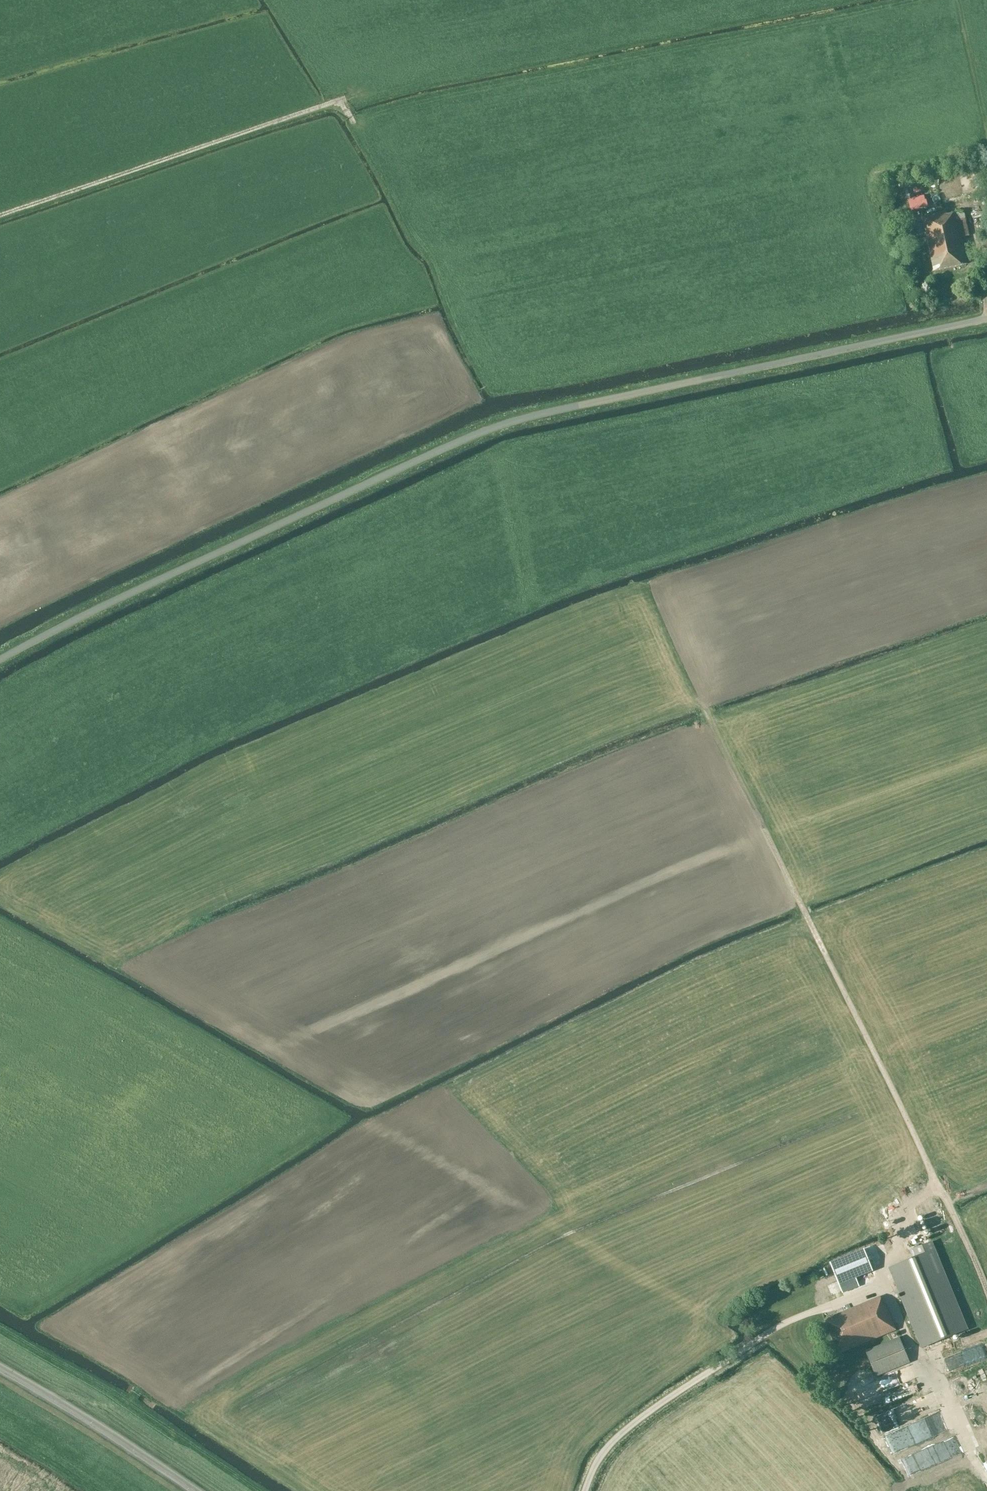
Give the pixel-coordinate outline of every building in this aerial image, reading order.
[(967,264),(963,249),(961,237),(969,236),(966,219),(964,219),(962,211),(946,215),(945,212),(922,217),(934,271),(967,264)] [(938,1199),(925,1203),(939,1247),(952,1243),(938,1199)] [(910,1229),(919,1228),(917,1215),(908,1216),(910,1229)] [(968,1330),(932,1241),(912,1250),(915,1257),(888,1268),(921,1349),(968,1330)] [(874,1275),(864,1252),(831,1266),(840,1288),(874,1275)] [(880,1296),(824,1318),(838,1353),(896,1329),(885,1303),(883,1304),(880,1296)] [(909,1362),(899,1337),(865,1351),(876,1376),(909,1362)] [(986,1356),(986,1341),(940,1357),(945,1369),(986,1356)] [(874,1434),(964,1400),(957,1382),(867,1416),(874,1434)]
